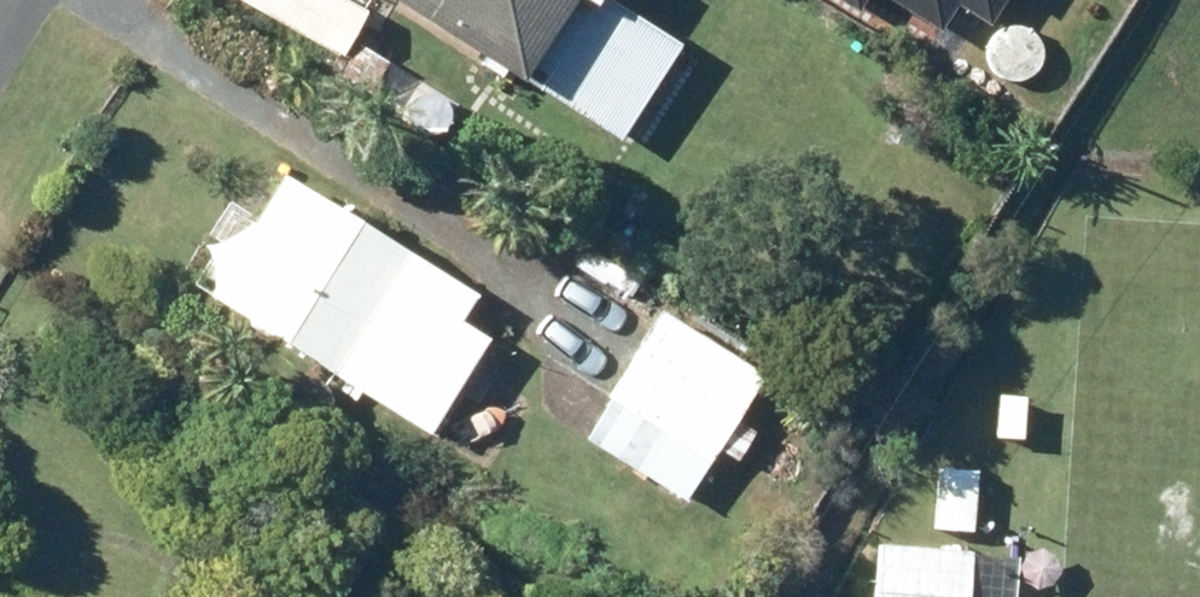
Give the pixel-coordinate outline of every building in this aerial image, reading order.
[(320,0),(220,0),(323,60),(349,17),(320,0)] [(488,86),(494,75),(599,142),(659,48),(583,0),(353,0),(488,86)] [(851,3),(988,84),(1018,32),(1037,44),(1063,0),(853,0),(851,3)] [(347,49),(329,78),(358,95),(375,65),(347,49)] [(195,300),(411,437),(484,322),(267,185),(195,300)] [(650,316),(570,439),(672,505),(706,451),(722,461),(741,432),(725,422),(751,382),(650,316)] [(985,397),(983,439),(1007,440),(1008,397),(985,397)] [(932,480),(929,520),(959,523),(963,483),(932,480)] [(952,553),(865,546),(861,596),(949,596),(952,553)]
